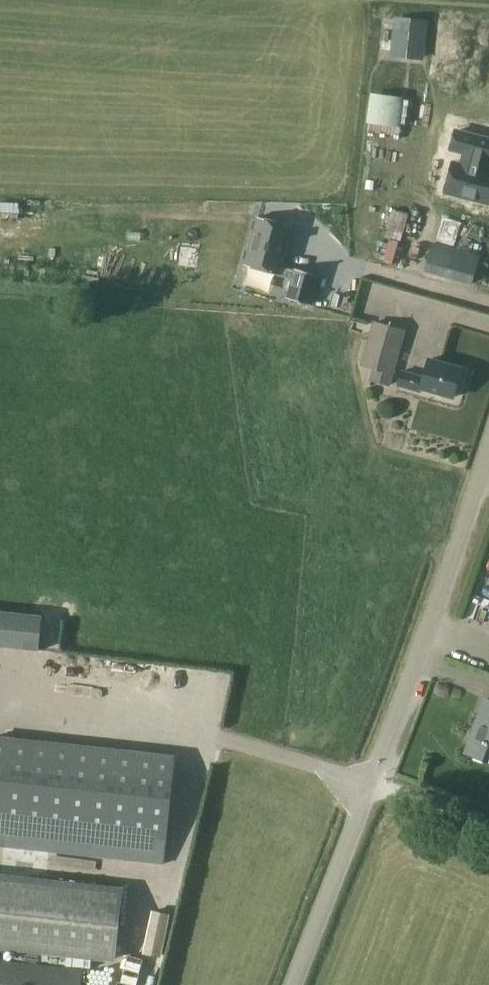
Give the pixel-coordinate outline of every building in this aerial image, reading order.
[(428,21),(401,18),(397,57),(424,60),(428,21)] [(466,154),(463,167),(454,164),(446,193),(488,204),(488,173),(486,173),(488,162),(488,141),(456,132),(451,150),(466,154)] [(258,217),(245,265),(277,274),(277,275),(292,280),(287,298),(310,305),(318,275),(295,269),(295,271),(282,267),(293,227),(258,217)] [(446,247),(438,276),(472,285),(480,256),(446,247)] [(373,321),(360,367),(373,371),(370,381),(391,387),(406,331),(373,321)] [(424,377),(401,371),(397,386),(419,392),(421,387),(455,397),(463,367),(429,358),(424,377)] [(426,403),(444,408),(447,397),(429,392),(426,403)] [(465,753),(488,762),(488,700),(486,699),(465,753)] [(0,738),(0,847),(164,865),(175,758),(0,738)] [(116,959),(123,891),(0,878),(0,947),(116,959)] [(82,978),(83,971),(0,962),(0,984),(82,984),(82,978)]
